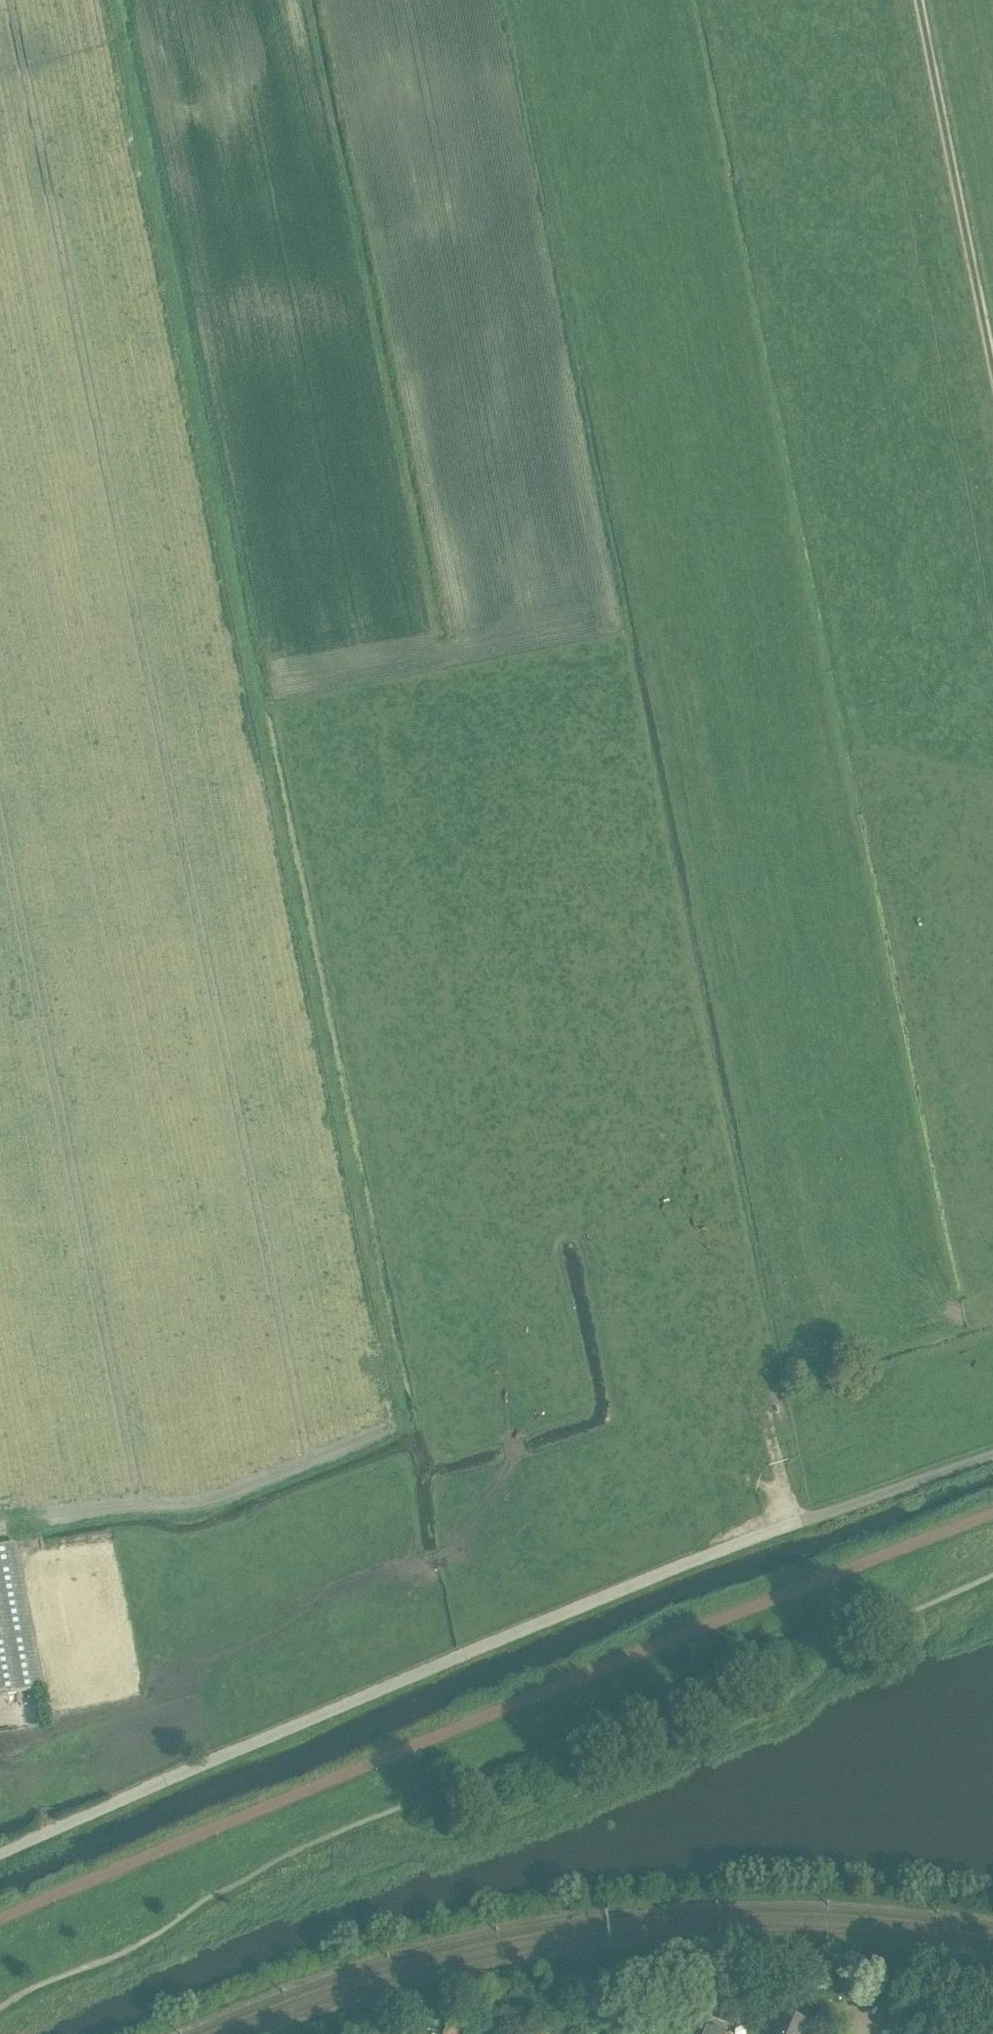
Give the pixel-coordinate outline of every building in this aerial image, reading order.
[(13,1543),(0,1546),(0,1696),(40,1689),(13,1543)] [(735,2015),(744,1993),(723,1985),(714,2006),(735,2015)] [(815,2025),(780,2011),(776,2021),(764,2016),(760,2026),(781,2033),(812,2033),(815,2025)] [(760,2026),(757,2033),(781,2033),(760,2026)]
